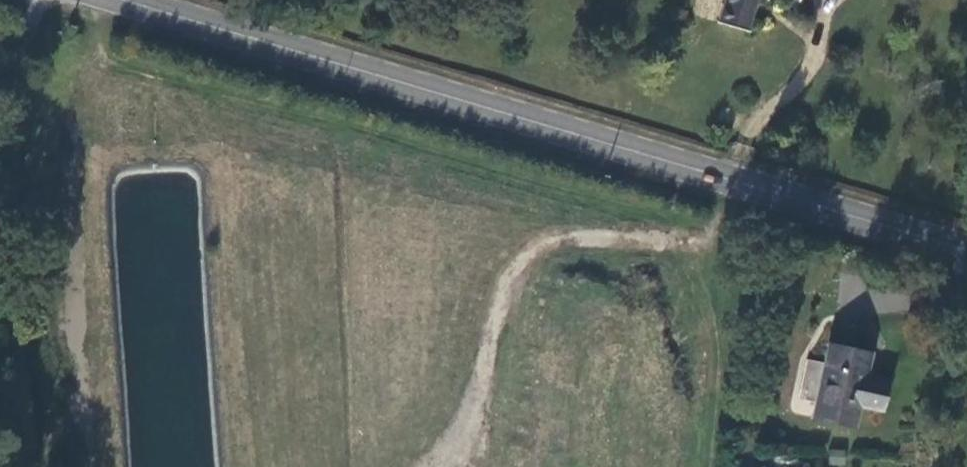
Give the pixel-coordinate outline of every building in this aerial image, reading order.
[(718,24),(748,32),(756,0),(724,0),(718,24)] [(871,351),(829,341),(811,416),(854,427),(860,406),(882,411),(888,381),(866,375),(871,351)]
